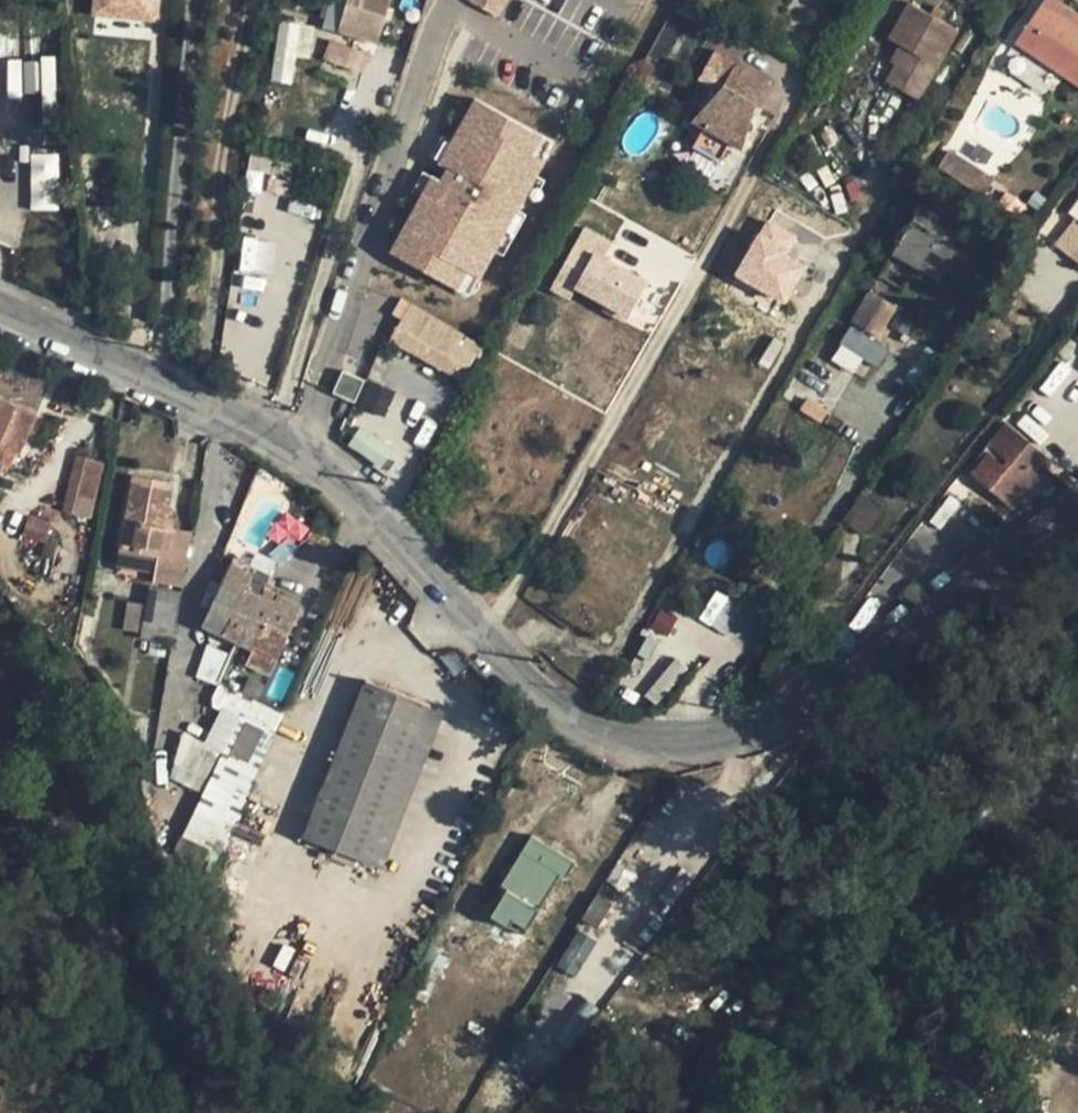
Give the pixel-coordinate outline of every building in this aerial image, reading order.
[(96,21),(155,26),(157,0),(98,0),(96,21)] [(334,31),(367,43),(381,0),(345,0),(334,31)] [(507,0),(468,0),(498,16),(507,0)] [(1056,0),(1043,0),(1042,1),(1077,26),(1077,15),(1056,0)] [(1042,1),(1015,42),(1077,85),(1077,26),(1042,1)] [(910,3),(889,39),(899,45),(891,62),(896,65),(887,82),(917,99),(957,30),(940,20),(946,11),(935,5),(930,14),(910,3)] [(155,26),(96,21),(94,44),(154,48),(155,26)] [(292,84),(300,24),(279,21),(271,81),(292,84)] [(315,26),(300,24),(296,57),(310,59),(315,26)] [(899,45),(889,39),(880,56),(891,62),(899,45)] [(367,55),(329,42),(323,57),(362,71),(367,55)] [(742,151),(757,104),(770,82),(714,50),(701,74),(723,86),(717,92),(691,122),(703,128),(693,147),(719,163),(730,144),(742,151)] [(701,74),(697,80),(717,92),(723,86),(701,74)] [(390,252),(458,290),(469,271),(480,278),(545,160),(532,153),(543,133),(477,97),(442,161),(449,166),(441,181),(433,176),(390,252)] [(963,159),(949,151),(937,168),(951,177),(963,159)] [(30,211),(60,210),(59,152),(29,153),(30,211)] [(993,179),(963,159),(951,177),(982,197),(993,179)] [(1066,212),(1075,220),(1077,222),(1077,196),(1066,212)] [(987,247),(919,207),(893,252),(940,279),(944,271),(966,284),(987,247)] [(805,263),(787,255),(797,233),(763,217),(734,280),(786,303),(805,263)] [(1055,246),(1070,257),(1077,247),(1077,222),(1075,220),(1055,246)] [(628,321),(649,276),(604,256),(611,239),(581,226),(553,286),(628,321)] [(966,284),(944,271),(940,279),(935,288),(956,301),(966,284)] [(895,308),(868,292),(853,321),(878,337),(895,308)] [(465,379),(483,339),(401,303),(383,344),(465,379)] [(833,364),(856,371),(860,360),(879,367),(887,342),(844,329),(833,364)] [(843,384),(821,371),(814,384),(836,396),(843,384)] [(375,384),(363,403),(381,414),(393,395),(375,384)] [(0,398),(0,464),(2,465),(9,450),(16,453),(19,454),(37,414),(0,398)] [(992,448),(971,474),(1013,509),(1048,468),(1067,484),(1072,478),(1005,424),(987,444),(992,448)] [(16,453),(9,450),(2,465),(9,468),(16,453)] [(104,463),(77,455),(63,511),(90,518),(104,463)] [(1013,509),(971,474),(961,485),(1004,520),(1013,509)] [(173,482),(134,476),(120,551),(158,557),(155,573),(153,582),(182,587),(192,531),(171,528),(173,518),(166,517),(173,482)] [(52,525),(29,516),(23,531),(46,541),(52,525)] [(313,522),(308,538),(327,546),(334,530),(313,522)] [(158,557),(120,551),(117,567),(155,573),(158,557)] [(246,589),(255,569),(233,559),(202,626),(253,649),(277,660),(303,606),(279,596),(276,602),(261,596),(246,589)] [(180,591),(150,587),(149,596),(178,600),(180,591)] [(279,596),(264,589),(261,596),(276,602),(279,596)] [(725,634),(741,603),(714,589),(698,620),(725,634)] [(178,600),(149,596),(147,605),(143,633),(142,638),(171,643),(178,600)] [(147,605),(128,602),(124,630),(143,633),(147,605)] [(695,648),(715,659),(726,639),(662,605),(620,683),(663,706),(695,648)] [(215,683),(224,655),(206,649),(197,677),(215,683)] [(253,649),(246,663),(270,674),(277,660),(253,649)] [(383,867),(445,710),(364,681),(302,837),(383,867)] [(255,699),(219,684),(215,693),(215,705),(240,717),(241,715),(246,717),(255,699)] [(204,794),(183,836),(220,851),(276,731),(275,731),(283,712),(255,699),(246,717),(241,715),(240,717),(223,752),(183,733),(174,764),(170,777),(204,794)] [(694,850),(697,801),(671,800),(669,821),(644,820),(643,847),(694,850)] [(575,862),(531,835),(501,886),(540,909),(554,885),(560,889),(575,862)] [(597,929),(613,904),(597,893),(587,909),(581,919),(597,929)] [(555,966),(574,977),(596,940),(576,929),(555,966)] [(553,1038),(569,1051),(600,1011),(584,999),(553,1038)]
